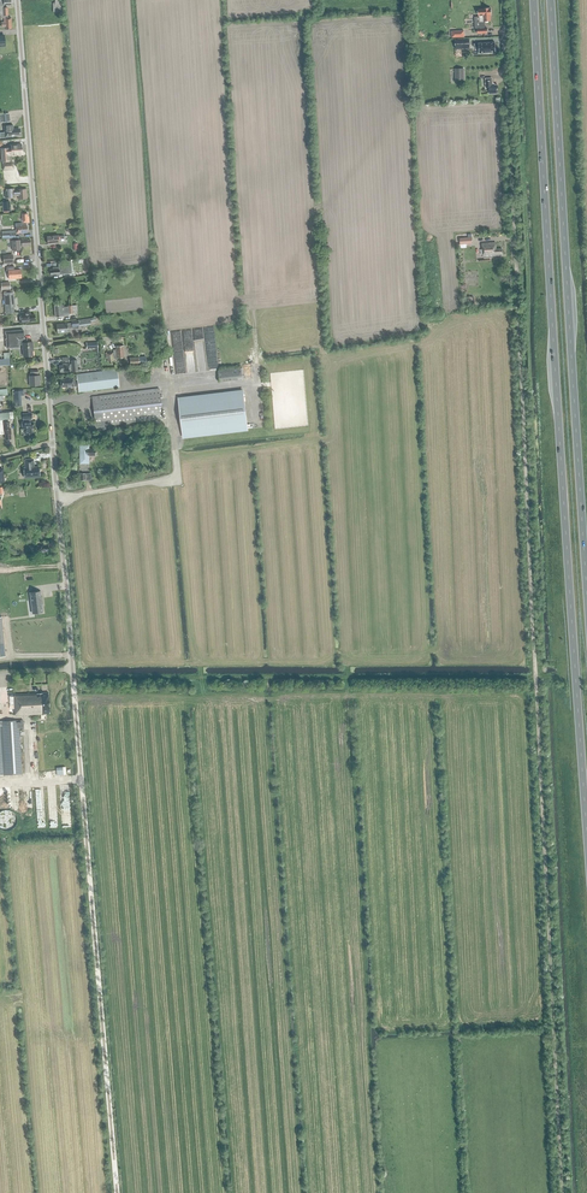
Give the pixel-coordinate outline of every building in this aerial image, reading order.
[(4,5),(3,0),(1,0),(0,0),(0,16),(0,19),(3,19),(4,24),(1,24),(2,28),(5,28),(5,30),(11,30),(11,19),(8,19),(8,8),(4,8),(4,5)] [(53,3),(53,13),(61,12),(60,0),(54,0),(55,3),(53,3)] [(490,9),(489,9),(489,8),(482,8),(482,9),(477,9),(478,16),(479,16),(479,29),(476,29),(476,34),(487,33),(487,29),(484,29),(484,22),(490,21),(490,16),(491,16),(490,9)] [(455,40),(455,49),(470,48),(469,39),(455,40)] [(495,53),(494,43),(478,44),(473,45),(474,48),(478,48),(478,54),(495,53)] [(464,68),(455,69),(455,80),(464,79),(464,68)] [(485,79),(485,88),(489,88),(489,94),(497,93),(497,85),(494,85),(491,83),(491,79),(485,79)] [(4,126),(5,133),(0,133),(0,135),(0,138),(21,136),(20,129),(13,129),(13,125),(4,126)] [(1,149),(3,170),(13,169),(13,162),(12,162),(12,161),(9,161),(9,155),(12,155),(18,155),(18,156),(22,155),(22,144),(11,145),(11,148),(8,148),(1,149)] [(14,188),(8,189),(4,189),(5,198),(15,197),(15,195),(18,194),(19,199),(27,199),(26,189),(18,190),(14,190),(14,188)] [(11,211),(10,201),(2,202),(3,212),(11,211)] [(27,214),(22,214),(23,219),(21,219),(22,222),(15,224),(16,226),(17,234),(28,233),(27,226),(26,226),(26,224),(29,223),(29,217),(27,217),(27,214)] [(2,231),(2,239),(15,238),(15,231),(2,231)] [(47,236),(47,244),(58,243),(58,239),(64,239),(63,235),(47,236)] [(474,244),(473,237),(461,237),(461,247),(468,247),(467,244),(474,244)] [(22,242),(20,242),(20,240),(12,241),(12,242),(12,250),(20,250),(20,246),(22,246),(22,247),(26,247),(26,245),(31,245),(30,240),(28,239),(22,239),(22,242)] [(481,243),(482,257),(493,256),(492,254),(502,253),(501,248),(496,248),(495,242),(481,243)] [(13,263),(13,254),(3,255),(3,264),(13,263)] [(58,267),(52,268),(52,269),(49,270),(50,275),(59,274),(63,274),(62,269),(70,268),(70,261),(58,262),(58,267)] [(7,267),(7,271),(8,271),(9,279),(21,278),(20,270),(15,270),(15,266),(7,267)] [(3,294),(5,308),(15,307),(13,293),(3,294)] [(55,306),(55,309),(56,317),(69,316),(68,313),(74,313),(74,312),(78,312),(77,305),(67,306),(67,307),(64,307),(64,305),(55,306)] [(31,322),(31,321),(35,321),(35,314),(30,315),(30,312),(19,313),(20,323),(26,322),(26,323),(31,322)] [(68,329),(73,328),(73,329),(79,329),(79,326),(91,325),(90,321),(96,320),(96,318),(78,320),(71,321),(72,323),(57,324),(58,333),(69,332),(68,329)] [(27,339),(24,339),(24,330),(5,332),(5,334),(6,334),(7,339),(5,339),(6,349),(19,348),(19,345),(23,345),(24,357),(33,356),(32,348),(33,348),(33,342),(27,342),(27,339)] [(106,353),(107,358),(108,358),(108,361),(114,360),(114,358),(116,357),(117,359),(125,358),(123,346),(116,346),(116,350),(114,350),(114,352),(106,353)] [(130,358),(131,366),(139,365),(139,357),(130,358)] [(78,371),(76,359),(71,360),(71,363),(70,364),(70,363),(62,364),(63,366),(59,366),(60,373),(71,372),(71,371),(72,371),(72,372),(78,371)] [(38,370),(31,371),(31,374),(33,374),(34,376),(32,376),(33,385),(40,385),(40,380),(41,380),(41,375),(39,375),(38,370)] [(78,386),(78,392),(119,388),(117,370),(76,374),(77,377),(72,377),(66,378),(60,379),(61,387),(66,387),(78,386)] [(219,372),(220,383),(244,381),(242,370),(219,372)] [(243,389),(178,397),(183,439),(248,431),(243,389)] [(22,406),(21,396),(24,395),(24,390),(13,391),(14,406),(22,406)] [(92,398),(96,427),(163,419),(159,390),(92,398)] [(23,420),(24,420),(24,423),(22,423),(23,430),(25,430),(25,435),(32,435),(31,429),(33,429),(32,422),(29,423),(29,419),(31,419),(31,414),(23,415),(23,420)] [(89,456),(96,456),(96,449),(89,449),(89,446),(80,447),(81,464),(88,464),(89,462),(89,456)] [(21,470),(21,480),(36,479),(36,470),(31,470),(31,461),(22,462),(23,470),(21,470)] [(35,546),(35,554),(40,554),(40,553),(47,552),(47,546),(35,546)] [(32,615),(43,614),(40,592),(29,594),(32,615)] [(13,694),(14,715),(48,713),(47,707),(49,707),(48,693),(13,694)] [(1,726),(3,776),(21,775),(19,729),(24,728),(24,721),(1,722),(1,724),(0,724),(0,726),(1,726)] [(9,822),(0,822),(0,828),(16,828),(16,813),(12,813),(11,816),(9,816),(9,822)]
